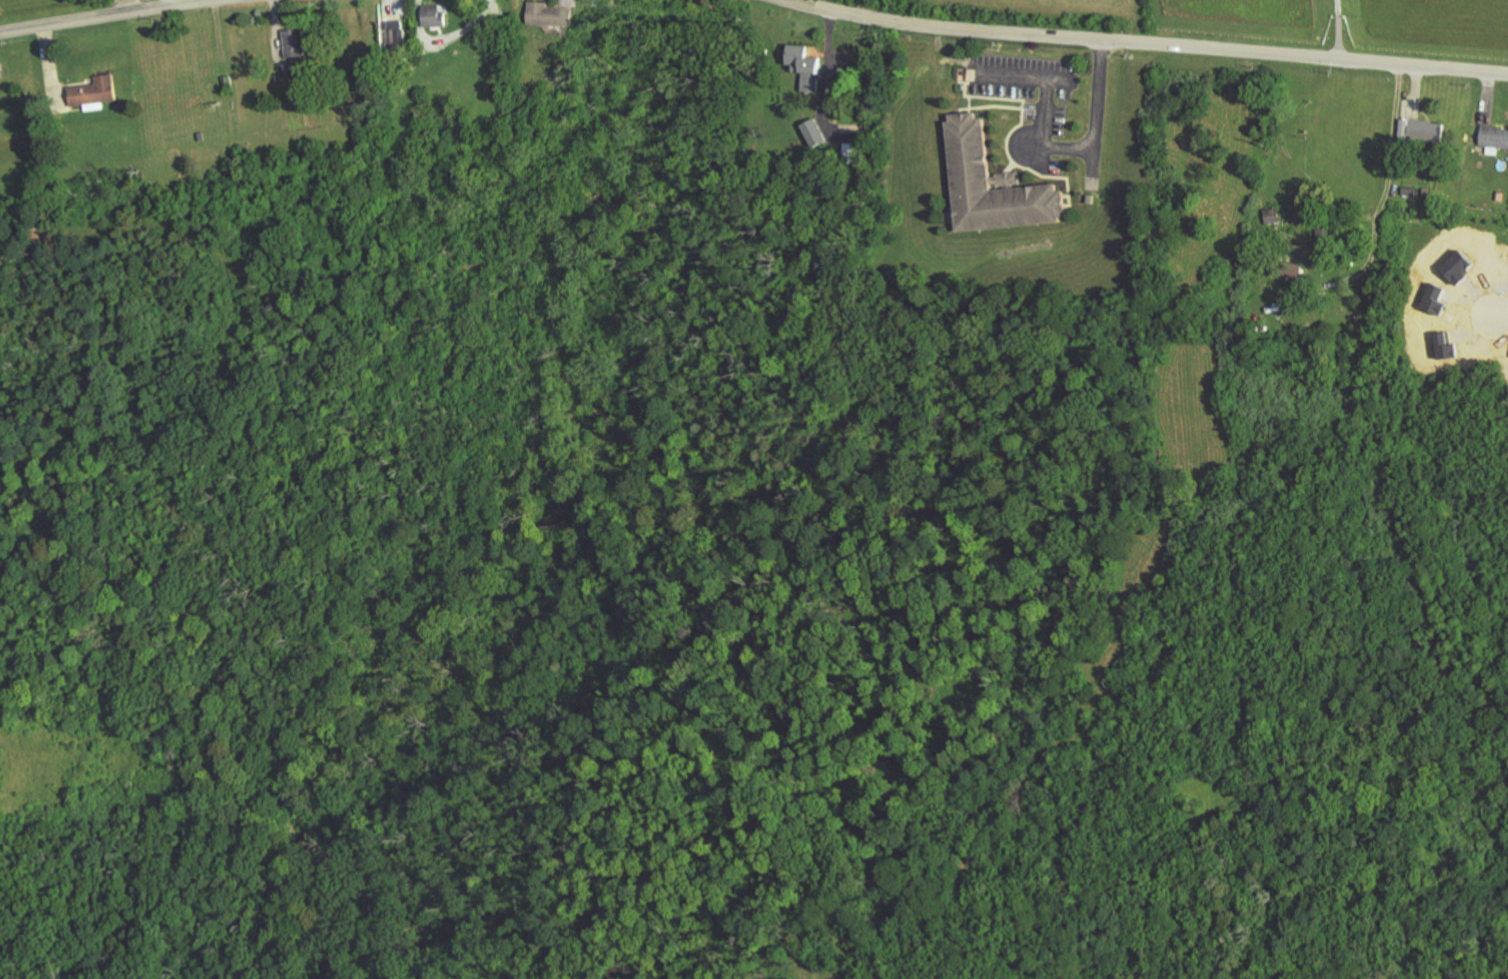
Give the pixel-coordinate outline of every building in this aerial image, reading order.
[(528,26),(574,27),(575,9),(548,8),(549,3),(529,3),(528,26)] [(441,5),(424,5),(424,28),(447,27),(446,14),(441,14),(441,5)] [(286,59),(307,58),(305,27),(293,28),(293,31),(285,32),(286,59)] [(405,28),(399,28),(400,30),(388,31),(388,50),(406,49),(405,28)] [(808,46),(789,46),(788,65),(794,65),(794,73),(803,74),(802,92),(818,93),(820,58),(808,58),(808,46)] [(71,106),(116,103),(115,76),(96,77),(97,85),(70,87),(71,106)] [(952,127),(963,235),(1066,225),(1065,220),(1071,219),(1069,193),(1063,194),(1062,187),(1024,191),(1022,174),(998,176),(999,178),(996,178),(990,121),(984,121),(983,116),(956,118),(957,126),(952,127)] [(1410,117),(1432,119),(1432,121),(1445,122),(1443,142),(1408,139),(1410,117)] [(812,149),(827,142),(816,119),(801,126),(812,149)] [(1505,129),(1507,129),(1507,149),(1500,148),(1499,155),(1487,154),(1488,146),(1481,145),(1483,124),(1505,126),(1505,129)] [(1403,185),(1417,186),(1416,196),(1403,195),(1403,185)] [(1424,187),(1431,188),(1430,196),(1423,196),(1424,187)] [(1497,192),(1504,192),(1503,201),(1496,200),(1497,192)] [(1304,265),(1282,262),(1281,276),(1302,278),(1304,265)]
